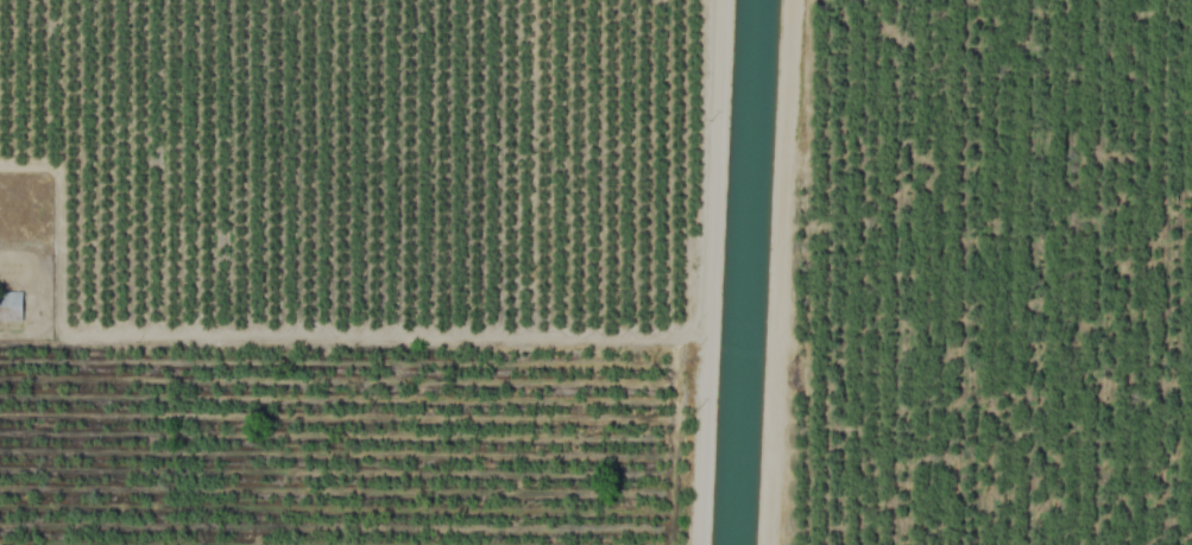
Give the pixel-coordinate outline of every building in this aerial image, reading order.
[(21,322),(21,293),(0,293),(0,322),(21,322)]
